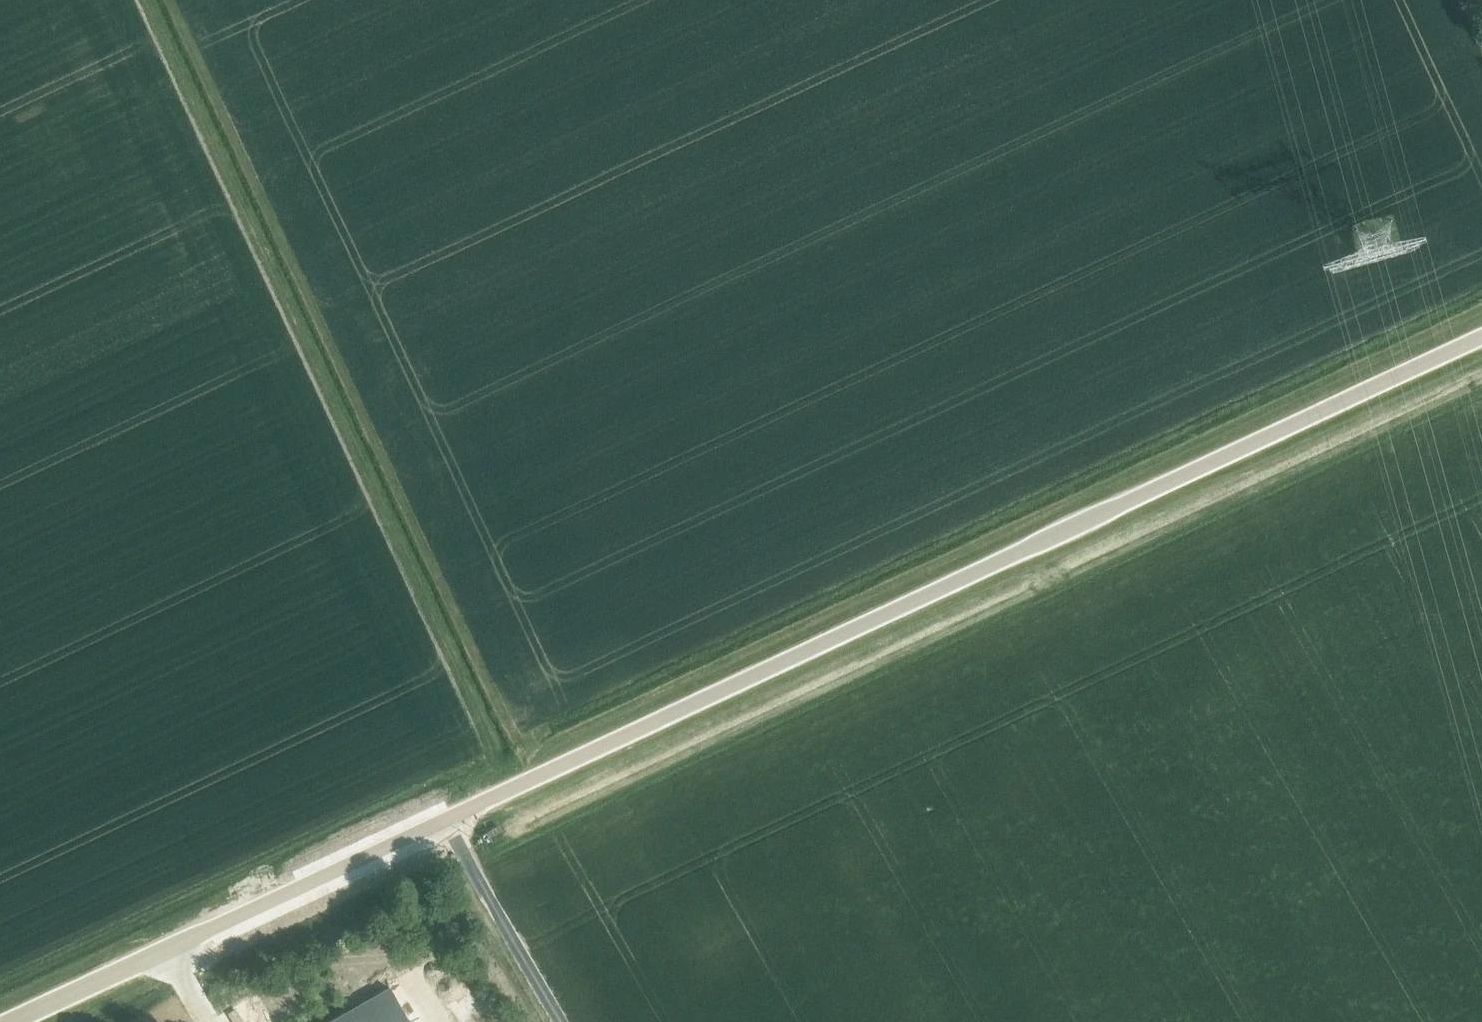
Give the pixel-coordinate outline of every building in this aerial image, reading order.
[(389,988),(329,1021),(408,1021),(389,988)]
